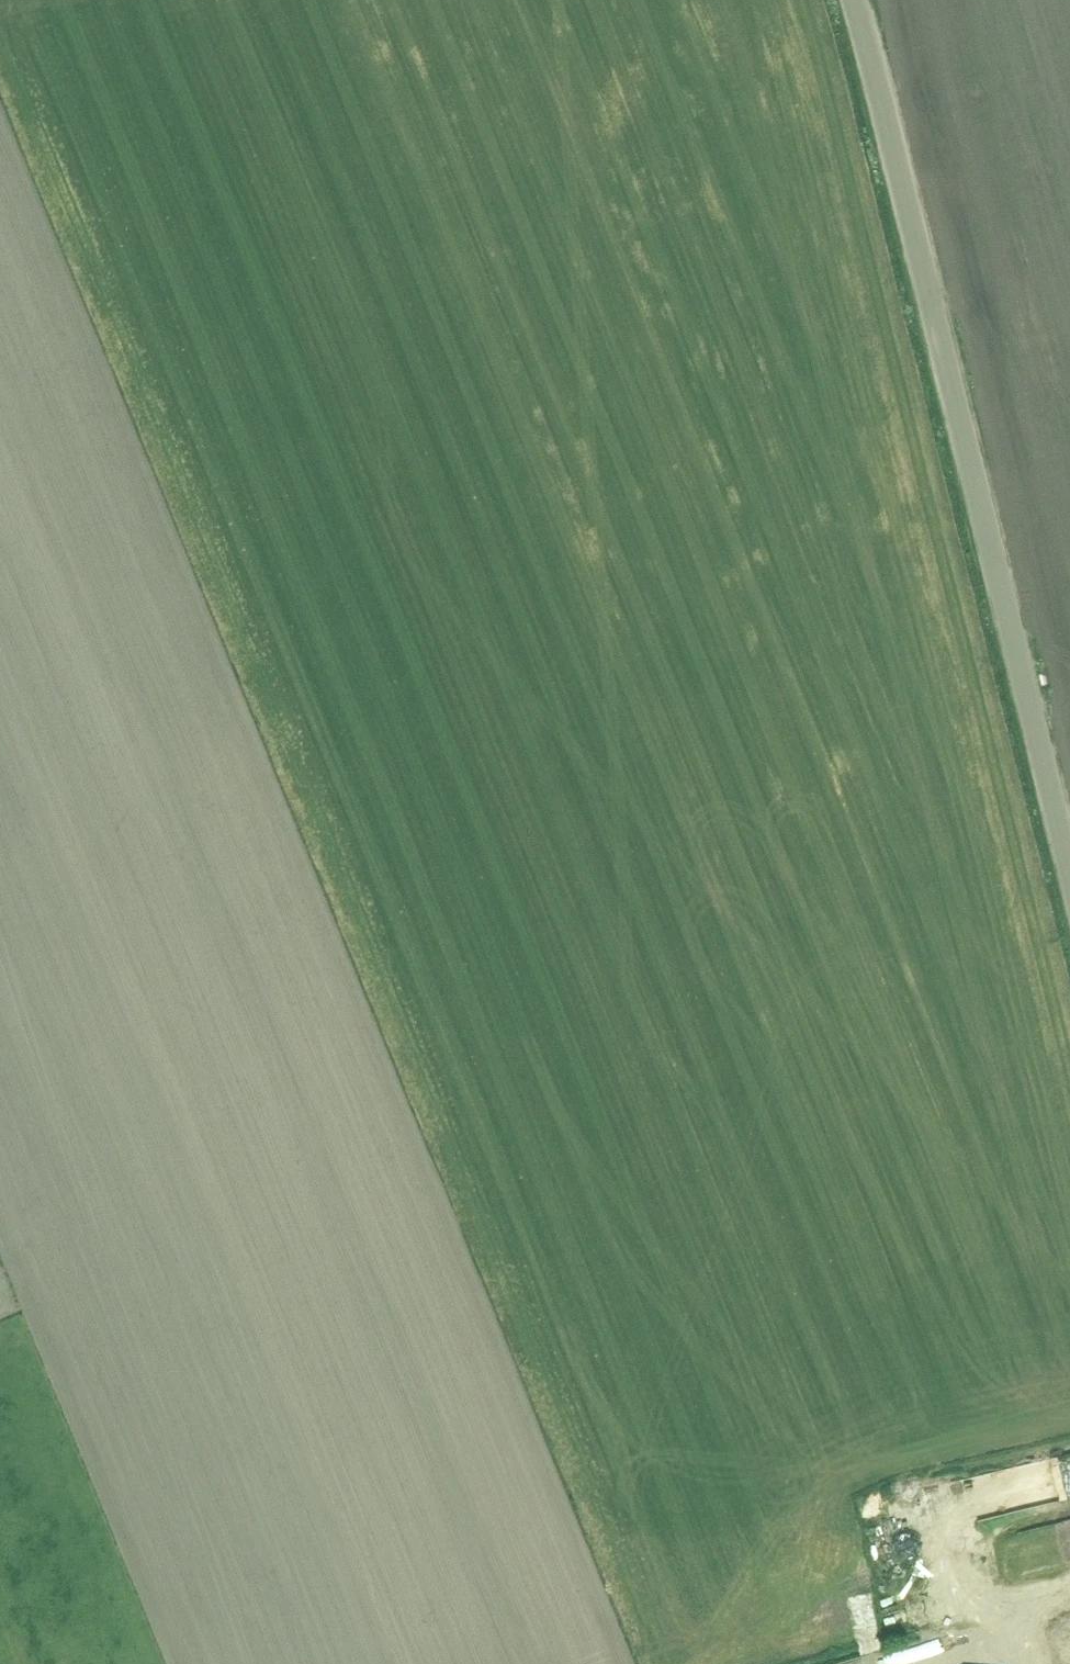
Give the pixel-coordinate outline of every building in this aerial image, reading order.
[(892,1663),(909,1663),(934,1656),(930,1642),(889,1655),(892,1663)]
